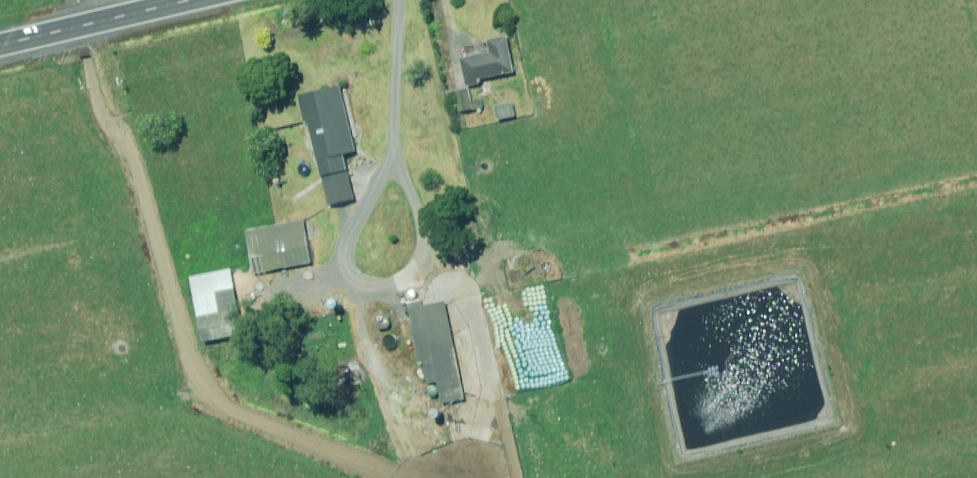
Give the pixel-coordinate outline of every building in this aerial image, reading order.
[(512,74),(505,38),(488,41),(491,55),(466,59),(468,67),(462,68),(466,87),(482,84),(481,80),(512,74)] [(355,153),(339,87),(299,97),(327,207),(354,200),(343,156),(355,153)] [(470,104),(468,90),(456,92),(460,113),(482,109),(480,102),(470,104)] [(514,118),(512,105),(494,108),(497,121),(514,118)] [(311,264),(303,222),(248,233),(256,274),(311,264)] [(245,335),(238,289),(218,292),(222,316),(202,319),(206,341),(245,335)] [(422,365),(426,385),(429,398),(440,396),(442,405),(463,401),(444,304),(423,308),(422,304),(407,307),(419,365),(422,365)] [(542,399),(532,357),(506,363),(515,405),(542,399)] [(564,362),(545,367),(548,379),(567,374),(564,362)]
